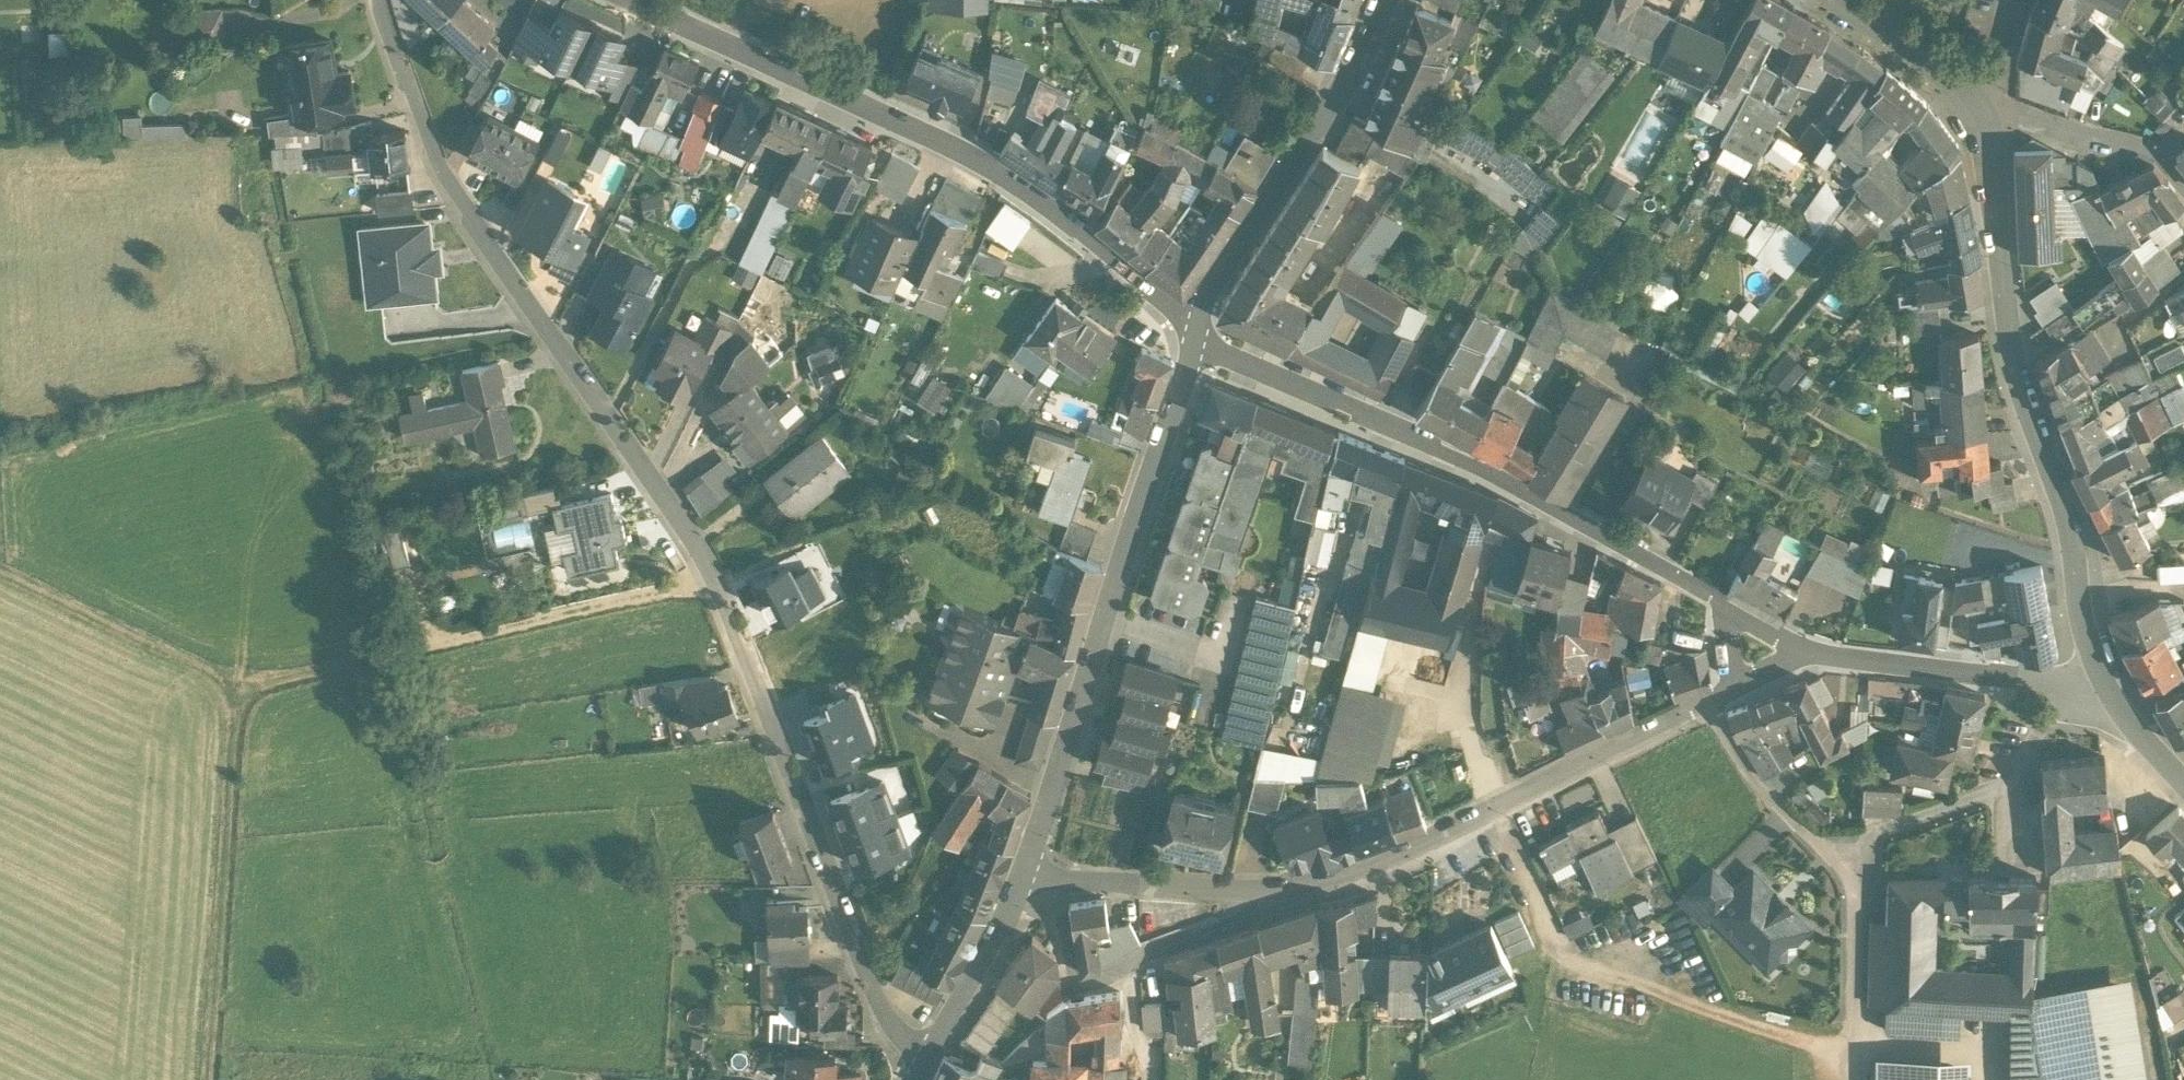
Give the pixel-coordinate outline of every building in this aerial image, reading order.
[(439,19),(458,0),(419,0),(439,19)] [(469,0),(458,0),(439,19),(471,49),(485,34),(494,24),(469,0)] [(1247,27),(1299,50),(1306,35),(1275,22),(1280,0),(1255,0),(1247,27)] [(1317,8),(1331,11),(1331,12),(1333,12),(1337,0),(1287,0),(1317,8)] [(1333,12),(1352,17),(1358,0),(1337,0),(1333,12)] [(1455,12),(1459,0),(1431,0),(1455,12)] [(1595,27),(1658,57),(1675,19),(1675,18),(1636,0),(1608,0),(1595,27)] [(1781,0),(1750,0),(1744,12),(1764,24),(1778,32),(1793,7),(1781,0)] [(2029,12),(2030,12),(2029,13),(2064,23),(2070,9),(2086,22),(2080,34),(2094,43),(2095,44),(2097,41),(2103,45),(2104,44),(2116,53),(2122,43),(2105,29),(2108,27),(2083,8),(2074,1),(2074,0),(2034,0),(2029,12)] [(2113,11),(2119,0),(2095,0),(2113,11)] [(1829,28),(1793,7),(1778,32),(1799,44),(1782,76),(1800,86),(1807,74),(1808,74),(1819,55),(1818,54),(1822,46),(1819,44),(1829,28)] [(1331,11),(1317,8),(1306,35),(1299,50),(1333,64),(1352,17),(1333,12),(1331,12),(1331,11)] [(1451,22),(1416,8),(1402,44),(1444,60),(1456,65),(1464,50),(1450,44),(1449,47),(1442,44),(1451,22)] [(590,24),(561,9),(553,25),(541,50),(542,50),(571,65),(573,63),(572,62),(591,24),(590,24)] [(221,10),(191,13),(194,44),(225,40),(221,10)] [(1728,42),(1709,77),(1729,88),(1733,80),(1764,24),(1744,12),(1728,42)] [(553,25),(528,13),(511,48),(537,61),(542,50),(541,50),(553,25)] [(2064,23),(2029,13),(2017,59),(2046,68),(2053,45),(2071,52),(2077,32),(2064,25),(2064,23)] [(1478,23),(1461,15),(1450,44),(1464,50),(1478,23)] [(1728,42),(1675,18),(1675,19),(1658,57),(1708,80),(1709,77),(1728,42)] [(622,36),(591,21),(590,24),(591,24),(572,62),(573,63),(600,76),(601,77),(614,52),(622,36)] [(1842,36),(1829,28),(1819,44),(1822,46),(1823,47),(1828,50),(1832,53),(1842,36)] [(498,46),(485,34),(471,49),(483,61),(484,61),(498,46)] [(1885,67),(1860,48),(1842,36),(1832,53),(1842,59),(1836,68),(1851,78),(1840,95),(1858,108),(1870,92),(1868,91),(1885,67)] [(306,42),(301,42),(301,44),(293,45),(299,87),(291,88),(296,120),(330,115),(329,110),(354,106),(349,70),(336,72),(331,39),(306,43),(306,42)] [(2103,45),(2097,41),(2095,44),(2094,43),(2086,57),(2103,73),(2109,64),(2116,53),(2104,44),(2103,45)] [(1154,55),(1121,43),(1115,60),(1148,72),(1154,55)] [(1444,60),(1402,44),(1366,123),(1378,130),(1420,155),(1429,132),(1421,128),(1429,110),(1420,105),(1444,60)] [(2071,52),(2053,45),(2046,68),(2094,86),(2095,85),(2103,73),(2086,57),(2071,52)] [(507,55),(498,46),(484,61),(498,74),(507,55)] [(978,73),(940,57),(941,54),(921,46),(908,78),(946,94),(944,97),(964,106),(968,97),(978,73)] [(1823,47),(1822,46),(1818,54),(1819,55),(1824,58),(1828,50),(1823,47)] [(698,63),(664,47),(651,73),(686,89),(698,63)] [(1613,72),(1583,47),(1531,112),(1562,137),(1613,72)] [(987,95),(1011,104),(1027,61),(991,51),(986,77),(991,79),(987,95)] [(614,52),(601,77),(600,76),(595,87),(621,100),(639,65),(614,52)] [(484,61),(483,61),(482,65),(468,87),(482,98),(498,74),(484,61)] [(1775,72),(1762,64),(1749,89),(1748,92),(1761,99),(1775,72)] [(2103,73),(2095,85),(2105,90),(2113,77),(2115,68),(2109,64),(2103,73)] [(1926,101),(1886,66),(1885,67),(1868,91),(1870,92),(1889,109),(1903,121),(1905,123),(1925,102),(1926,101)] [(686,89),(651,73),(641,92),(641,94),(631,113),(644,119),(645,119),(650,122),(666,90),(681,98),(686,89)] [(986,77),(978,73),(968,97),(984,104),(987,95),(991,79),(986,77)] [(1800,86),(1796,92),(1807,99),(1815,84),(1811,82),(1813,77),(1808,74),(1807,74),(1800,86)] [(1729,88),(1709,77),(1708,80),(1701,93),(1720,104),(1729,88)] [(1749,89),(1733,80),(1729,88),(1720,104),(1736,113),(1748,92),(1749,89)] [(2181,96),(2164,80),(2143,102),(2162,117),(2181,96)] [(641,92),(629,86),(619,107),(631,113),(641,94),(641,92)] [(774,104),(745,90),(735,110),(721,139),(750,153),(761,132),(774,104)] [(1064,105),(1036,91),(1028,109),(1054,123),(1064,105)] [(722,100),(705,92),(700,94),(679,144),(685,146),(678,161),(695,170),(721,103),(722,100)] [(1748,92),(1736,113),(1720,144),(1753,160),(1780,109),(1773,105),(1761,99),(1748,92)] [(1858,108),(1840,95),(1828,111),(1847,124),(1849,121),(1858,108)] [(1786,102),(1777,97),(1773,105),(1780,109),(1782,110),(1786,102)] [(832,127),(776,100),(774,104),(761,132),(800,150),(783,183),(779,181),(776,187),(774,192),(795,202),(796,202),(815,162),(814,162),(832,127)] [(1925,102),(1908,121),(1922,141),(1923,142),(1900,167),(1919,184),(1925,178),(1925,177),(1928,175),(1939,163),(1957,145),(1925,102)] [(735,110),(721,103),(709,134),(721,139),(735,110)] [(1044,142),(1038,151),(1012,133),(1011,135),(1001,151),(1057,189),(1059,186),(1060,186),(1072,162),(1071,161),(1059,154),(1067,140),(1076,124),(1060,116),(1066,106),(1064,105),(1054,123),(1044,142)] [(1889,109),(1868,133),(1882,146),(1903,121),(1889,109)] [(476,110),(460,137),(473,144),(487,116),(476,110)] [(1147,110),(1143,124),(1145,125),(1145,124),(1151,127),(1152,116),(1153,112),(1147,110)] [(1812,122),(1798,141),(1813,153),(1826,135),(1836,138),(1838,136),(1847,124),(1828,111),(1817,126),(1812,122)] [(513,125),(489,112),(487,116),(473,144),(469,152),(492,164),(513,125)] [(1500,144),(1445,115),(1434,136),(1489,165),(1500,144)] [(1174,126),(1152,116),(1151,127),(1170,136),(1174,126)] [(1366,123),(1355,116),(1341,141),(1365,153),(1378,130),(1366,123)] [(650,122),(645,119),(644,119),(635,141),(659,153),(670,130),(650,122)] [(1849,121),(1847,124),(1838,136),(1853,149),(1865,136),(1849,121)] [(187,138),(187,123),(135,124),(136,139),(187,138)] [(1136,131),(1116,123),(1108,139),(1129,149),(1136,131)] [(1151,127),(1145,124),(1145,125),(1136,146),(1166,159),(1165,161),(1166,162),(1177,139),(1170,136),(1151,127)] [(513,125),(492,164),(515,176),(517,177),(518,175),(537,138),(513,125)] [(342,127),(324,132),(325,145),(327,154),(347,152),(342,127)] [(832,127),(814,162),(815,162),(832,170),(854,181),(871,145),(832,127)] [(1000,128),(989,145),(1000,151),(1001,151),(1011,135),(1000,128)] [(405,130),(380,133),(380,134),(371,135),(372,150),(374,169),(409,165),(405,130)] [(1420,155),(1378,130),(1365,153),(1405,176),(1420,155)] [(324,132),(274,133),(276,149),(325,145),(324,132)] [(1773,133),(1763,153),(1790,166),(1800,146),(1773,133)] [(1882,146),(1868,133),(1865,136),(1853,149),(1852,150),(1867,162),(1880,148),(1882,146)] [(1836,138),(1826,135),(1813,153),(1822,159),(1836,138)] [(1241,138),(1224,165),(1256,185),(1273,158),(1241,138)] [(1092,172),(1073,161),(1074,161),(1072,160),(1071,161),(1072,162),(1060,186),(1097,209),(1109,190),(1115,175),(1129,149),(1108,139),(1092,172)] [(1217,161),(1177,139),(1166,162),(1185,171),(1204,181),(1217,161)] [(1079,147),(1067,140),(1059,154),(1071,161),(1072,160),(1079,147)] [(2050,150),(2032,140),(2014,153),(2017,234),(2053,233),(2053,231),(2051,186),(2050,153),(2050,150)] [(1365,153),(1341,141),(1335,153),(1358,165),(1365,153)] [(1335,153),(1323,147),(1243,270),(1224,304),(1224,305),(1227,318),(1287,348),(1312,305),(1280,289),(1317,227),(1322,230),(1358,165),(1335,153)] [(2175,154),(2183,165),(2183,147),(2175,154)] [(1900,167),(1880,148),(1867,162),(1852,179),(1860,184),(1858,188),(1890,216),(1901,204),(1907,199),(1919,184),(1900,167)] [(1556,189),(1507,149),(1492,167),(1541,207),(1556,189)] [(347,152),(327,154),(329,172),(374,169),(372,150),(347,152)] [(1852,150),(1836,168),(1852,179),(1867,162),(1852,150)] [(1928,175),(1925,177),(1925,178),(1929,189),(1927,190),(1932,205),(1936,217),(1941,216),(1947,214),(1945,202),(1968,195),(1958,153),(1928,175)] [(2064,153),(2050,153),(2051,186),(2064,186),(2066,186),(2065,160),(2064,153)] [(916,167),(892,154),(875,186),(899,199),(916,167)] [(2091,167),(2077,160),(2065,160),(2066,186),(2100,188),(2092,168),(2091,167)] [(1166,162),(1165,161),(1163,166),(1183,175),(1185,171),(1166,162)] [(1224,165),(1217,161),(1204,181),(1204,183),(1222,194),(1213,207),(1233,219),(1256,185),(1224,165)] [(2152,162),(2100,188),(2109,210),(2114,219),(2125,213),(2134,208),(2154,197),(2150,191),(2167,179),(2152,162)] [(1150,226),(1128,253),(1146,267),(1165,239),(1170,232),(1155,221),(1173,200),(1183,175),(1163,166),(1153,182),(1130,208),(1150,226)] [(854,181),(832,170),(818,200),(840,210),(854,181)] [(1625,214),(1643,188),(1618,171),(1600,197),(1625,214)] [(518,175),(517,177),(515,176),(502,201),(516,208),(530,181),(518,175)] [(575,190),(548,176),(520,229),(558,249),(574,257),(583,241),(588,231),(561,217),(575,190)] [(1929,189),(1925,178),(1919,184),(1927,207),(1932,205),(1927,190),(1929,189)] [(980,198),(946,179),(931,207),(964,222),(967,223),(980,198)] [(2150,191),(2154,197),(2166,213),(2183,200),(2183,199),(2167,179),(2150,191)] [(1812,222),(1842,202),(1829,181),(1798,201),(1812,222)] [(2064,186),(2051,186),(2053,231),(2060,231),(2060,233),(2087,232),(2064,186)] [(2066,186),(2064,186),(2087,232),(2101,261),(2108,257),(2131,243),(2140,239),(2137,235),(2125,213),(2114,219),(2109,210),(2100,188),(2066,186)] [(795,202),(774,192),(776,187),(775,187),(739,261),(761,272),(772,249),(795,203),(795,202)] [(666,188),(653,191),(656,208),(669,205),(666,188)] [(1890,216),(1858,188),(1848,202),(1867,220),(1879,230),(1889,217),(1890,216)] [(409,191),(377,194),(379,213),(411,209),(409,191)] [(1968,195),(1945,202),(1947,214),(1941,216),(1945,237),(1951,264),(1976,258),(1980,257),(1968,195)] [(1130,208),(1117,197),(1095,226),(1128,253),(1150,226),(1130,208)] [(1013,245),(1031,217),(1002,198),(984,226),(1013,245)] [(1910,206),(1907,199),(1901,204),(1904,209),(1910,206)] [(1170,232),(1165,239),(1183,253),(1198,229),(1191,224),(1200,211),(1189,204),(1170,232)] [(1890,216),(1889,217),(1903,230),(1911,224),(1904,209),(1901,204),(1890,216)] [(1927,207),(1907,216),(1911,224),(1912,226),(1936,217),(1932,205),(1927,207)] [(964,222),(931,207),(923,224),(925,225),(904,268),(926,279),(935,261),(944,266),(964,222)] [(1198,229),(1183,253),(1202,267),(1233,219),(1213,207),(1198,229)] [(1561,224),(1541,207),(1524,231),(1536,254),(1537,254),(1561,224)] [(1728,222),(1744,230),(1751,215),(1736,207),(1728,222)] [(2146,228),(2134,208),(2125,213),(2137,235),(2146,228)] [(1380,211),(1344,262),(1364,274),(1400,224),(1380,211)] [(2172,215),(2150,232),(2156,240),(2161,236),(2165,241),(2182,228),(2172,215)] [(1936,217),(1912,226),(1920,247),(1945,237),(1941,216),(1936,217)] [(1867,220),(1851,238),(1862,248),(1879,230),(1867,220)] [(1791,231),(1779,222),(1772,230),(1785,239),(1791,231)] [(427,223),(362,230),(365,257),(377,256),(382,300),(434,294),(431,268),(428,268),(426,250),(430,250),(427,223)] [(911,242),(867,223),(846,271),(890,291),(911,242)] [(2053,233),(2017,234),(2019,255),(2061,254),(2060,233),(2060,231),(2053,231),(2053,233)] [(1183,253),(1165,239),(1146,267),(1176,290),(1189,285),(1202,267),(1183,253)] [(548,267),(578,283),(594,253),(596,249),(583,241),(574,257),(558,249),(548,267)] [(2131,243),(2108,257),(2118,275),(2122,281),(2144,265),(2140,259),(2140,258),(2131,243)] [(2140,258),(2140,259),(2144,265),(2157,284),(2179,267),(2161,243),(2140,258)] [(645,261),(614,244),(606,260),(590,289),(608,298),(593,327),(624,343),(650,293),(633,284),(645,261)] [(1007,261),(977,250),(970,264),(1001,275),(1007,261)] [(781,251),(772,266),(783,273),(792,258),(781,251)] [(606,260),(594,253),(578,283),(590,289),(606,260)] [(1976,258),(1952,264),(1954,277),(1920,281),(1920,284),(1921,289),(1923,303),(1937,302),(1982,296),(1976,258)] [(944,266),(935,261),(926,279),(922,288),(939,296),(952,270),(944,266)] [(1344,262),(1323,293),(1337,302),(1340,296),(1390,327),(1392,327),(1406,300),(1364,274),(1344,262)] [(2144,265),(2122,281),(2128,290),(2135,301),(2157,284),(2144,265)] [(952,270),(939,296),(950,302),(964,275),(952,270)] [(2073,308),(2071,310),(2079,320),(2082,324),(2111,302),(2119,296),(2128,290),(2122,281),(2118,275),(2097,291),(2076,306),(2073,308)] [(2055,282),(2031,298),(2039,310),(2063,294),(2055,282)] [(2164,298),(2170,309),(2183,302),(2183,301),(2183,284),(2164,298)] [(2093,285),(2072,300),(2076,306),(2097,291),(2093,285)] [(1916,290),(1895,293),(1897,307),(1910,305),(1923,303),(1921,289),(1916,290)] [(1323,293),(1314,302),(1312,305),(1287,348),(1316,362),(1326,343),(1328,340),(1320,336),(1337,302),(1323,293)] [(2039,310),(2035,312),(2044,325),(2071,307),(2063,294),(2039,310)] [(1613,315),(1582,296),(1577,304),(1601,318),(1608,323),(1613,315)] [(2119,296),(2111,302),(2115,307),(2123,302),(2119,296)] [(1056,297),(1027,338),(1052,356),(1081,315),(1082,315),(1056,297)] [(1406,300),(1392,327),(1410,338),(1424,311),(1406,300)] [(1923,303),(1910,305),(1912,333),(1939,330),(1937,302),(1923,303)] [(2071,307),(2044,325),(2053,338),(2079,320),(2071,310),(2073,308),(2071,307)] [(1499,323),(1475,310),(1459,338),(1484,351),(1499,323)] [(733,328),(706,314),(692,339),(692,340),(704,346),(705,352),(705,353),(717,360),(733,328)] [(1099,328),(1081,315),(1058,348),(1090,370),(1113,338),(1112,337),(1111,338),(1099,329),(1099,328)] [(1608,323),(1601,318),(1586,343),(1606,354),(1619,329),(1608,323)] [(755,331),(738,319),(733,328),(717,360),(712,371),(724,376),(738,348),(751,338),(752,340),(755,331)] [(1527,338),(1505,326),(1498,340),(1520,352),(1527,338)] [(1390,327),(1370,365),(1391,375),(1410,338),(1392,327),(1390,327)] [(2070,341),(2035,361),(2060,425),(2082,415),(2088,411),(2082,396),(2075,399),(2070,385),(2101,364),(2092,349),(2101,344),(2090,328),(2070,341)] [(692,339),(675,330),(672,337),(666,339),(659,352),(660,359),(657,365),(668,371),(661,384),(683,395),(705,353),(705,352),(704,346),(692,340),(692,339)] [(1977,334),(1940,337),(1943,382),(1981,380),(1977,334)] [(767,404),(749,379),(770,363),(752,340),(751,338),(738,348),(724,376),(734,389),(715,404),(737,434),(734,436),(749,455),(786,428),(785,427),(792,422),(774,398),(767,404)] [(1438,375),(1436,379),(1455,389),(1459,381),(1467,385),(1485,352),(1484,351),(1459,338),(1438,375)] [(1370,365),(1326,343),(1316,362),(1380,394),(1391,375),(1370,365)] [(1586,376),(1536,347),(1510,389),(1560,419),(1586,376)] [(1171,362),(1142,348),(1135,365),(1145,369),(1136,395),(1140,396),(1131,417),(1149,424),(1171,362)] [(1512,366),(1490,355),(1482,370),(1505,382),(1512,366)] [(1804,370),(1787,355),(1768,377),(1785,392),(1804,370)] [(2142,357),(2107,373),(2117,392),(2119,391),(2151,377),(2142,357)] [(499,360),(463,369),(463,371),(464,370),(468,386),(493,381),(494,384),(500,383),(504,382),(499,360)] [(811,370),(815,384),(846,374),(842,360),(811,370)] [(1438,375),(1415,363),(1401,386),(1425,398),(1436,379),(1438,375)] [(1145,369),(1135,365),(1119,404),(1130,409),(1135,395),(1136,395),(1145,369)] [(1031,386),(1006,367),(985,396),(1016,407),(1031,386)] [(2174,370),(2152,377),(2160,394),(2180,387),(2174,370)] [(953,385),(933,374),(921,395),(940,407),(953,385)] [(1586,376),(1560,419),(1563,421),(1538,461),(1528,478),(1563,498),(1623,399),(1586,376)] [(2151,377),(2119,391),(2128,408),(2127,408),(2140,436),(2153,430),(2173,421),(2160,394),(2152,377),(2151,377)] [(1486,417),(1451,397),(1455,389),(1436,379),(1425,398),(1416,414),(1472,444),(1486,417)] [(1943,382),(1940,382),(1941,390),(1944,428),(1945,438),(1963,436),(1962,436),(1985,433),(1981,380),(1943,382)] [(493,381),(468,386),(471,399),(401,414),(401,413),(400,414),(405,440),(475,424),(482,455),(516,447),(515,446),(514,446),(507,413),(508,412),(507,411),(506,411),(500,383),(494,384),(493,381)] [(1256,400),(1211,382),(1199,415),(1226,425),(1245,432),(1256,400)] [(1940,382),(1925,383),(1925,391),(1926,391),(1941,390),(1940,382)] [(1925,383),(1911,383),(1913,407),(1928,406),(1926,391),(1925,391),(1925,383)] [(1531,402),(1502,387),(1492,406),(1521,421),(1531,402)] [(2088,411),(2082,415),(2060,425),(2077,467),(2099,456),(2091,438),(2108,429),(2104,422),(2127,408),(2128,408),(2119,391),(2117,392),(2096,406),(2088,411)] [(1334,431),(1271,406),(1271,403),(1263,400),(1260,402),(1256,400),(1245,432),(1237,453),(1265,463),(1268,455),(1268,454),(1274,438),(1289,443),(1283,460),(1310,470),(1296,513),(1315,518),(1318,502),(1321,503),(1325,488),(1331,460),(1332,458),(1327,456),(1334,431)] [(1521,421),(1492,406),(1486,417),(1472,444),(1501,460),(1510,444),(1522,422),(1521,421)] [(1131,417),(1128,415),(1123,428),(1143,442),(1149,424),(1131,417)] [(1123,431),(1092,420),(1087,433),(1118,444),(1123,431)] [(1927,421),(1914,422),(1916,440),(1929,439),(1928,431),(1927,421)] [(1075,438),(1036,425),(1027,451),(1034,453),(1035,453),(1057,460),(1061,447),(1073,452),(1074,447),(1072,447),(1075,438)] [(1245,432),(1226,425),(1218,447),(1237,453),(1245,432)] [(1944,428),(1933,429),(1933,431),(1928,431),(1929,439),(1939,438),(1945,438),(1944,428)] [(2181,484),(2153,430),(2140,436),(2129,442),(2141,468),(2145,475),(2152,488),(2156,496),(2181,484)] [(1370,446),(1338,433),(1332,458),(1331,460),(1325,488),(1343,491),(1350,492),(1357,462),(1365,464),(1370,446)] [(1985,433),(1962,436),(1963,436),(1945,438),(1939,438),(1940,458),(1945,458),(1960,456),(1962,471),(1989,468),(1988,465),(1986,433),(1985,433)] [(822,437),(767,479),(794,514),(849,472),(822,437)] [(1929,439),(1916,440),(1920,473),(1930,473),(1935,472),(1941,471),(1941,469),(1940,458),(1939,438),(1929,439)] [(2077,467),(2072,470),(2089,504),(2110,494),(2104,481),(2132,467),(2141,468),(2129,442),(2077,467)] [(1218,447),(1209,444),(1202,446),(1195,468),(1256,489),(1265,463),(1237,453),(1218,447)] [(1538,461),(1510,444),(1501,460),(1528,478),(1538,461)] [(1404,460),(1370,446),(1365,464),(1357,462),(1350,492),(1374,498),(1365,535),(1364,536),(1382,541),(1397,485),(1404,460)] [(1057,460),(1039,511),(1069,521),(1091,458),(1073,452),(1061,447),(1057,460)] [(701,472),(723,497),(733,489),(725,478),(737,468),(726,455),(701,472)] [(1691,481),(1650,458),(1624,504),(1666,528),(1684,496),(1692,482),(1691,481)] [(1424,496),(1434,471),(1404,460),(1397,485),(1418,494),(1424,496)] [(1962,471),(1961,471),(1953,473),(1957,493),(1987,487),(2004,484),(2004,483),(2000,462),(1988,465),(1989,468),(1962,471)] [(1256,489),(1195,468),(1187,489),(1191,496),(1247,516),(1256,489)] [(1434,471),(1424,496),(1437,501),(1434,508),(1452,514),(1448,529),(1481,538),(1488,519),(1497,496),(1434,471)] [(1718,483),(1696,471),(1691,481),(1692,482),(1684,496),(1704,508),(1713,490),(1718,483)] [(1953,473),(1941,475),(1941,471),(1935,472),(1936,482),(1939,496),(1957,493),(1953,473)] [(723,497),(701,472),(685,485),(702,512),(723,497)] [(2004,484),(1987,487),(1989,501),(1990,501),(2015,496),(2012,481),(2004,483),(2004,484)] [(1418,494),(1397,485),(1382,541),(1378,558),(1401,563),(1418,494)] [(556,486),(518,495),(522,513),(531,512),(554,507),(561,505),(556,486)] [(2110,494),(2089,504),(2100,527),(2131,512),(2133,511),(2145,506),(2157,502),(2156,496),(2152,488),(2132,496),(2128,486),(2110,494)] [(1343,491),(1325,488),(1321,503),(1339,506),(1343,491)] [(561,505),(554,507),(559,529),(580,524),(585,547),(564,552),(569,574),(618,563),(620,563),(616,545),(627,543),(620,515),(615,517),(610,494),(603,495),(561,505)] [(1247,516),(1191,496),(1183,499),(1177,519),(1238,541),(1247,516)] [(1526,513),(1497,496),(1488,519),(1509,530),(1503,549),(1525,556),(1530,542),(1530,541),(1517,538),(1526,513)] [(2015,496),(1990,501),(1992,513),(2017,508),(2015,496)] [(2165,501),(2157,502),(2145,506),(2148,512),(2156,508),(2165,508),(2165,501)] [(2133,511),(2131,512),(2138,524),(2150,518),(2151,518),(2148,512),(2145,506),(2133,511)] [(2131,512),(2100,527),(2119,562),(2149,547),(2144,537),(2138,524),(2131,512)] [(1526,513),(1517,538),(1530,541),(1537,519),(1526,513)] [(2150,518),(2138,524),(2144,537),(2156,530),(2150,518)] [(1238,541),(1177,519),(1170,539),(1174,546),(1201,556),(1201,558),(1234,569),(1241,550),(1235,548),(1238,541)] [(1069,521),(1065,535),(1091,544),(1096,531),(1069,521)] [(580,524),(559,529),(564,552),(585,547),(580,524)] [(1785,532),(1766,524),(1754,545),(1771,555),(1781,538),(1785,532)] [(403,526),(384,531),(392,567),(412,563),(403,526)] [(1481,538),(1448,529),(1428,593),(1461,601),(1481,538)] [(1382,541),(1364,536),(1365,535),(1357,532),(1341,586),(1346,587),(1368,594),(1372,579),(1378,558),(1382,541)] [(1792,536),(1785,532),(1781,538),(1789,542),(1792,536)] [(1091,544),(1065,535),(1059,549),(1085,559),(1091,544)] [(2036,546),(2006,537),(2011,573),(2040,568),(2036,546)] [(1570,555),(1530,542),(1525,556),(1515,590),(1556,602),(1570,555)] [(1047,544),(1043,555),(1053,558),(1040,591),(1053,594),(1057,585),(1073,590),(1074,588),(1091,594),(1101,565),(1085,559),(1059,549),(1047,544)] [(1795,595),(1760,575),(1771,555),(1754,545),(1727,592),(1779,621),(1795,595)] [(1201,556),(1174,546),(1166,549),(1159,570),(1206,587),(1207,586),(1203,578),(1194,575),(1201,558),(1201,556)] [(1500,548),(1488,588),(1514,594),(1515,590),(1525,556),(1503,549),(1500,548)] [(1869,571),(1821,549),(1807,574),(1859,597),(1869,571)] [(1401,563),(1378,558),(1372,579),(1396,585),(1401,563)] [(1661,584),(1637,573),(1611,559),(1600,581),(1621,591),(1615,616),(1613,624),(1614,625),(1652,631),(1652,630),(1661,584)] [(1878,562),(1874,578),(1888,582),(1892,566),(1878,562)] [(788,564),(755,581),(773,616),(821,592),(808,566),(793,574),(788,564)] [(2156,565),(2157,582),(2183,581),(2183,564),(2156,565)] [(2011,573),(2004,574),(2009,600),(2002,601),(2005,617),(2026,613),(2048,609),(2040,568),(2011,573)] [(1206,587),(1159,570),(1152,591),(1156,598),(1191,611),(1199,607),(1206,587)] [(1987,577),(1992,603),(2002,601),(2009,600),(2004,574),(1987,577)] [(1932,580),(1903,575),(1898,611),(1902,612),(1902,610),(1936,615),(1940,586),(1931,585),(1932,580)] [(1987,577),(1978,579),(1983,605),(1992,603),(1987,577)] [(1396,585),(1372,579),(1368,594),(1359,622),(1385,628),(1448,644),(1461,601),(1428,593),(1396,585)] [(1978,579),(1955,583),(1955,588),(1952,611),(1966,608),(1983,605),(1978,579)] [(1296,584),(1283,581),(1276,607),(1290,611),(1296,584)] [(1061,597),(1087,604),(1091,594),(1074,588),(1073,590),(1057,585),(1053,594),(1061,597)] [(1955,588),(1940,586),(1936,615),(1937,615),(1936,624),(1949,626),(1952,611),(1955,588)] [(1346,587),(1327,652),(1349,658),(1356,633),(1358,626),(1359,622),(1368,594),(1346,587)] [(1055,620),(1040,616),(1034,632),(1074,651),(1087,604),(1061,597),(1055,620)] [(1276,607),(1256,601),(1250,632),(1287,643),(1294,612),(1290,611),(1276,607)] [(1992,603),(1983,605),(1986,620),(2005,617),(2002,601),(1992,603)] [(2158,601),(2110,618),(2121,650),(2162,634),(2169,631),(2158,602),(2158,601)] [(1001,619),(964,602),(951,635),(1001,656),(1003,652),(1009,654),(1019,659),(1030,633),(1012,624),(1001,619)] [(2158,602),(2169,631),(2183,625),(2183,603),(2183,602),(2158,602)] [(1983,605),(1966,608),(1968,625),(1978,623),(1978,622),(1986,620),(1983,605)] [(1582,610),(1558,606),(1554,629),(1547,628),(1542,651),(1542,672),(1548,669),(1549,670),(1567,669),(1569,651),(1575,651),(1582,610)] [(2048,609),(2026,613),(2030,633),(2052,629),(2048,609)] [(1040,616),(1019,610),(1015,619),(1013,623),(1034,632),(1040,616)] [(1615,616),(1582,610),(1575,651),(1593,650),(1596,651),(1609,654),(1614,625),(1613,624),(1615,616)] [(1936,615),(1902,610),(1902,612),(1898,641),(1933,646),(1936,624),(1937,615),(1936,615)] [(1015,619),(1003,613),(1001,619),(1012,624),(1013,623),(1015,619)] [(2020,635),(2030,633),(2026,613),(2005,617),(1986,620),(1978,622),(1978,623),(1968,625),(1969,641),(2018,632),(2020,635)] [(1385,628),(1359,622),(1358,626),(1356,633),(1382,640),(1385,628)] [(1949,626),(1936,624),(1933,646),(1932,654),(1946,656),(1946,648),(1949,626)] [(2030,633),(2020,635),(2025,660),(2056,655),(2052,629),(2030,633)] [(1703,638),(1685,639),(1652,630),(1652,631),(1648,641),(1665,646),(1682,651),(1683,651),(1705,650),(1703,638)] [(1250,632),(1248,632),(1236,680),(1275,693),(1287,643),(1250,632)] [(1074,653),(1030,633),(1019,659),(1042,669),(1031,706),(1055,713),(1074,653)] [(1382,640),(1356,633),(1349,658),(1342,682),(1370,689),(1382,640)] [(2162,634),(2121,650),(2143,688),(2179,672),(2162,634)] [(1001,656),(951,635),(944,654),(1002,673),(1009,654),(1003,652),(1001,656)] [(1665,646),(1648,641),(1643,661),(1659,665),(1663,648),(1664,649),(1665,646)] [(1593,650),(1575,651),(1569,651),(1567,669),(1575,669),(1578,675),(1586,671),(1598,666),(1623,667),(1622,662),(1609,654),(1596,651),(1593,650)] [(1705,650),(1683,651),(1682,651),(1684,666),(1689,665),(1690,671),(1708,667),(1705,650)] [(1002,673),(944,654),(929,692),(993,716),(999,699),(1009,675),(1002,673)] [(1175,677),(1127,662),(1119,687),(1167,702),(1175,677)] [(1708,667),(1690,671),(1689,665),(1684,666),(1682,667),(1681,663),(1665,669),(1674,699),(1711,686),(1708,667)] [(1598,666),(1586,671),(1596,691),(1608,686),(1598,666)] [(1586,671),(1578,675),(1583,686),(1587,695),(1596,691),(1586,671)] [(1550,709),(1535,674),(1518,681),(1528,717),(1550,709)] [(710,677),(687,681),(690,697),(713,689),(710,677)] [(1596,691),(1587,695),(1604,731),(1633,718),(1625,678),(1608,686),(1596,691)] [(1820,678),(1808,685),(1819,707),(1819,708),(1832,701),(1820,678)] [(1236,680),(1229,715),(1265,727),(1275,693),(1236,680)] [(687,681),(632,690),(635,707),(641,706),(642,707),(689,699),(689,698),(690,697),(687,681)] [(1805,681),(1783,689),(1784,693),(1747,707),(1756,728),(1756,729),(1764,742),(1780,737),(1776,726),(1784,724),(1786,729),(1801,724),(1798,717),(1819,707),(1808,685),(1805,681)] [(1320,758),(1316,778),(1359,778),(1372,778),(1377,758),(1389,762),(1406,700),(1370,689),(1342,682),(1320,758)] [(690,697),(689,698),(689,699),(695,714),(689,716),(695,733),(715,726),(717,731),(727,727),(725,722),(738,717),(725,684),(713,689),(690,697)] [(1583,686),(1560,696),(1572,721),(1558,727),(1569,754),(1607,737),(1587,695),(1583,686)] [(1167,702),(1119,687),(1111,712),(1159,727),(1167,702)] [(848,748),(873,739),(854,689),(827,699),(831,710),(803,720),(814,751),(818,749),(824,764),(850,754),(848,748)] [(1984,697),(1946,689),(1941,709),(1940,715),(1978,723),(1984,697)] [(2155,706),(2166,728),(2176,745),(2183,739),(2183,691),(2155,706)] [(1031,706),(1025,704),(1024,706),(999,699),(993,716),(1004,720),(1001,733),(1010,736),(1005,751),(1041,762),(1055,713),(1031,706)] [(1922,710),(1904,707),(1900,723),(1923,727),(1925,720),(1926,712),(1940,715),(1941,709),(1923,704),(1922,710)] [(1764,742),(1756,729),(1756,728),(1747,707),(1727,714),(1736,737),(1737,736),(1763,778),(1779,768),(1764,742)] [(1819,707),(1798,717),(1801,724),(1807,735),(1813,747),(1819,760),(1865,737),(1866,719),(1834,735),(1819,708),(1819,707)] [(1159,727),(1111,712),(1103,737),(1152,752),(1159,727)] [(1940,715),(1926,712),(1925,720),(1938,723),(1940,715)] [(1978,723),(1940,715),(1938,723),(1932,750),(1951,754),(1970,758),(1978,723)] [(1807,735),(1785,746),(1780,737),(1764,742),(1779,768),(1813,747),(1807,735)] [(1152,752),(1103,737),(1096,762),(1106,765),(1144,777),(1152,752)] [(962,783),(979,757),(957,742),(939,768),(962,783)] [(1932,750),(1897,743),(1891,774),(1945,785),(1951,754),(1932,750)] [(1263,745),(1254,777),(1285,778),(1316,778),(1320,758),(1263,745)] [(962,783),(932,825),(957,840),(966,824),(986,795),(991,798),(1007,776),(979,757),(962,783)] [(2104,758),(2041,763),(2044,805),(2068,803),(2102,801),(2107,800),(2104,758)] [(1144,777),(1106,765),(1101,781),(1140,789),(1144,777)] [(1030,791),(1007,776),(991,798),(1003,806),(992,834),(1013,842),(1030,791)] [(831,796),(843,831),(895,811),(883,777),(831,796)] [(1285,778),(1254,777),(1247,806),(1276,812),(1285,778)] [(1367,804),(1359,778),(1316,778),(1317,799),(1341,798),(1346,812),(1367,804)] [(1892,789),(1863,787),(1862,814),(1891,815),(1892,789)] [(1213,809),(1191,803),(1192,798),(1173,793),(1160,845),(1183,850),(1183,851),(1197,855),(1198,854),(1220,860),(1233,808),(1214,803),(1213,809)] [(1413,796),(1385,806),(1390,820),(1417,806),(1413,796)] [(1367,804),(1346,812),(1353,832),(1359,850),(1359,851),(1395,837),(1390,820),(1385,806),(1382,799),(1367,804)] [(2108,829),(2070,834),(2068,803),(2044,805),(2049,875),(2120,868),(2116,833),(2115,829),(2108,829)] [(1417,806),(1390,820),(1395,837),(1425,827),(1417,806)] [(1317,808),(1277,823),(1278,825),(1274,832),(1278,844),(1286,847),(1292,865),(1312,858),(1315,866),(1359,850),(1353,832),(1328,840),(1317,808)] [(2178,809),(2145,838),(2159,854),(2170,844),(2183,859),(2183,860),(2183,816),(2178,809)] [(791,859),(773,810),(740,823),(743,830),(751,851),(759,872),(791,859)] [(843,831),(856,865),(908,846),(895,811),(843,831)] [(1639,825),(1611,839),(1598,813),(1566,829),(1568,833),(1539,846),(1551,869),(1579,855),(1597,891),(1633,873),(1632,872),(1656,860),(1639,825)] [(2113,820),(2107,822),(2108,829),(2115,829),(2113,820)] [(743,830),(733,834),(741,854),(751,851),(743,830)] [(984,831),(957,899),(985,913),(1013,842),(992,834),(984,831)] [(1733,890),(1712,868),(1680,899),(1703,922),(1712,914),(1710,912),(1733,890)] [(1808,927),(1753,871),(1733,890),(1710,912),(1712,914),(1756,958),(1765,949),(1775,959),(1778,956),(1786,956),(1792,950),(1792,942),(1808,927)] [(1944,878),(1889,878),(1888,922),(1885,1004),(1885,1005),(1884,1027),(1887,1032),(1929,1034),(1930,1008),(1959,1009),(2010,1013),(2012,980),(2012,974),(1930,968),(1932,905),(1944,907),(1944,878)] [(2036,878),(1944,878),(1944,907),(1944,909),(1969,909),(1969,922),(2007,922),(2007,928),(2012,928),(2013,928),(2034,928),(2036,878)] [(1350,904),(1319,909),(1324,981),(1328,981),(1353,979),(1355,979),(1354,956),(1344,956),(1343,937),(1356,935),(1354,925),(1374,921),(1375,895),(1350,904)] [(793,898),(767,899),(770,939),(805,937),(809,937),(807,904),(794,905),(793,898)] [(957,899),(922,967),(949,981),(985,913),(957,899)] [(1105,899),(1069,904),(1076,945),(1082,971),(1099,966),(1094,942),(1096,942),(1094,929),(1109,927),(1109,926),(1105,899)] [(1319,909),(1259,928),(1265,949),(1268,962),(1296,952),(1305,978),(1318,979),(1318,980),(1324,981),(1319,909)] [(2174,918),(2183,931),(2183,910),(2174,918)] [(1588,911),(1563,921),(1569,935),(1594,924),(1588,911)] [(1518,913),(1491,925),(1507,962),(1534,950),(1518,913)] [(1146,920),(1109,926),(1109,927),(1094,929),(1096,942),(1094,942),(1099,966),(1140,943),(1156,939),(1146,920)] [(1888,922),(1871,921),(1868,1004),(1885,1005),(1885,1004),(1888,922)] [(1507,962),(1491,925),(1465,936),(1486,982),(1511,970),(1507,962)] [(1259,928),(1217,941),(1223,964),(1223,965),(1225,965),(1227,970),(1244,967),(1253,1021),(1277,1021),(1276,1011),(1277,1010),(1276,994),(1274,994),(1274,992),(1272,992),(1268,962),(1265,949),(1259,928)] [(2013,928),(2012,974),(2012,980),(2010,1013),(2010,1019),(2010,1077),(2010,1079),(2041,1079),(2034,1038),(2031,1013),(2032,991),(2034,928),(2013,928)] [(1032,936),(997,981),(1002,985),(1023,1001),(1029,1006),(1057,969),(1055,954),(1032,936)] [(1486,982),(1465,936),(1439,948),(1460,994),(1486,982)] [(805,937),(770,939),(771,961),(805,960),(805,937)] [(1217,941),(1166,956),(1171,990),(1185,987),(1188,1002),(1183,1002),(1184,1009),(1177,1010),(1179,1027),(1187,1025),(1213,1019),(1206,968),(1223,964),(1217,941)] [(1460,994),(1439,948),(1427,953),(1425,1009),(1425,1010),(1460,994)] [(1408,957),(1389,956),(1388,991),(1387,1007),(1425,1009),(1427,953),(1408,952),(1408,957)] [(1372,956),(1358,955),(1354,956),(1355,979),(1353,979),(1354,990),(1371,991),(1372,956)] [(1389,956),(1372,956),(1371,991),(1388,991),(1389,956)] [(922,967),(903,957),(890,980),(937,1004),(949,981),(922,967)] [(837,974),(787,974),(787,1002),(797,1002),(801,1002),(837,1002),(837,974)] [(2058,987),(2073,1079),(2146,1079),(2129,976),(2058,987)] [(1305,978),(1296,978),(1295,1010),(1316,1011),(1317,1004),(1317,997),(1318,980),(1318,979),(1305,978)] [(1324,981),(1318,980),(1317,997),(1317,1004),(1329,1004),(1328,981),(1324,981)] [(1023,1001),(1002,985),(995,995),(995,996),(1015,1011),(1023,1001)] [(2032,991),(2031,1013),(2034,1038),(2041,1079),(2073,1079),(2058,987),(2032,991)] [(1120,989),(1070,997),(1071,1028),(1098,1025),(1119,1021),(1120,989)] [(2162,1005),(2171,1022),(2183,1015),(2183,993),(2162,1005)] [(1015,1011),(995,996),(987,1006),(988,1007),(1008,1022),(1015,1012),(1015,1011)] [(1047,1012),(1047,1020),(1048,1021),(1048,1058),(1033,1057),(1032,1079),(1124,1079),(1125,1062),(1117,1062),(1097,1061),(1068,1060),(1069,1029),(1071,1029),(1071,1028),(1070,997),(1065,997),(1047,1012)] [(837,1002),(801,1002),(797,1002),(796,1023),(810,1024),(810,1029),(846,1029),(847,1002),(837,1002)] [(1163,1002),(1142,1003),(1144,1026),(1165,1026),(1165,1011),(1163,1002)] [(1008,1022),(988,1007),(980,1017),(1000,1033),(1008,1023),(1008,1022)] [(1959,1009),(1930,1008),(1929,1034),(1958,1035),(1959,1009)] [(1295,1010),(1292,1010),(1290,1061),(1311,1062),(1316,1011),(1295,1010)] [(1000,1033),(980,1017),(972,1027),(973,1028),(993,1044),(1001,1033),(1000,1033)] [(1119,1021),(1098,1025),(1097,1061),(1117,1062),(1119,1021)] [(993,1044),(973,1028),(965,1038),(986,1054),(994,1044),(993,1044)] [(1174,1033),(1165,1033),(1164,1048),(1174,1048),(1174,1033)] [(690,1051),(687,1079),(709,1079),(711,1053),(690,1051)] [(775,1052),(774,1066),(790,1068),(789,1079),(860,1079),(860,1073),(834,1070),(835,1057),(775,1052)] [(945,1056),(934,1079),(992,1079),(1002,1063),(982,1054),(976,1067),(971,1068),(945,1056)] [(1876,1056),(1876,1079),(1968,1079),(1968,1056),(1876,1056)]
